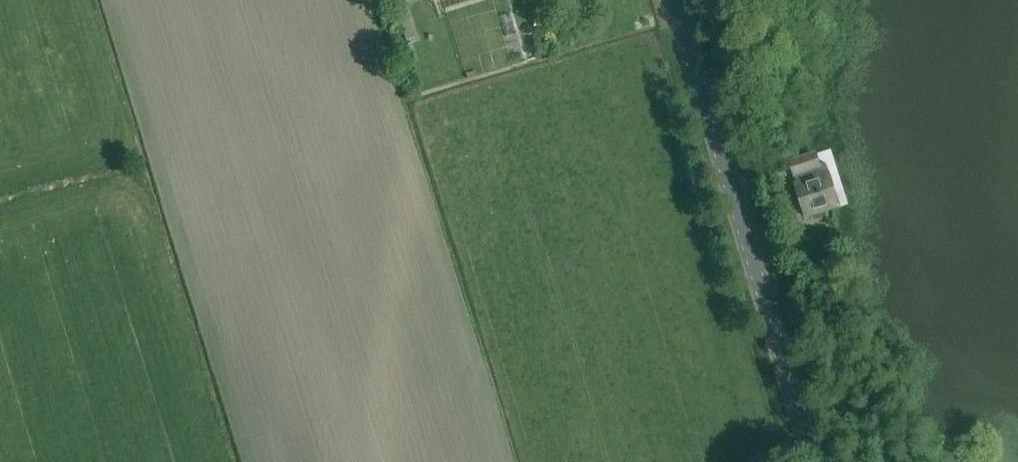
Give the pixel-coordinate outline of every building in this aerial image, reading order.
[(383,9),(391,6),(389,0),(381,0),(383,9)] [(813,154),(790,162),(797,184),(795,185),(805,217),(839,206),(829,174),(826,164),(822,165),(818,153),(813,154)]
